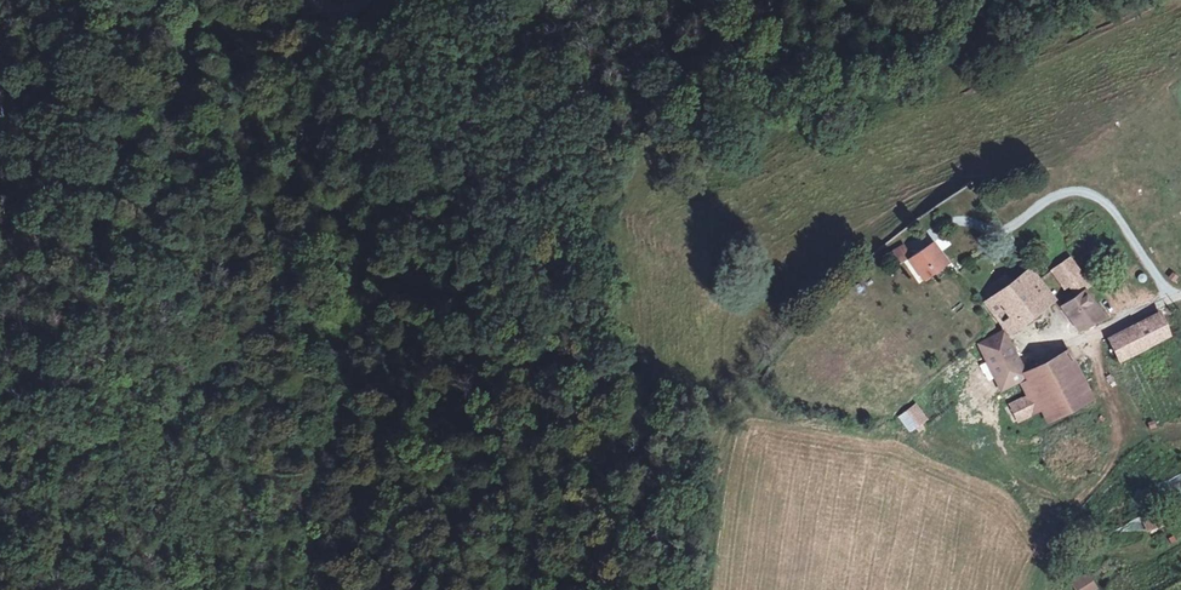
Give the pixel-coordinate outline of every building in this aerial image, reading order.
[(921,279),(946,261),(932,242),(907,261),(921,279)] [(909,257),(902,244),(886,252),(893,265),(909,257)] [(1087,293),(1092,290),(1111,277),(1101,260),(1083,271),(1070,251),(1060,258),(1078,282),(1087,293)] [(1060,258),(1050,265),(1068,290),(1078,282),(1060,258)] [(1008,332),(1049,299),(1027,269),(983,300),(1008,332)] [(1087,293),(1078,299),(1065,308),(1079,331),(1107,314),(1092,290),(1087,293)] [(1158,317),(1132,329),(1107,344),(1119,366),(1145,354),(1169,342),(1158,317)] [(998,390),(1023,378),(1003,332),(976,343),(998,390)] [(1068,357),(1023,378),(1044,426),(1089,405),(1068,357)] [(927,419),(916,403),(899,416),(910,431),(927,419)] [(1146,523),(1151,534),(1180,520),(1180,507),(1146,523)] [(1072,582),(1077,589),(1094,589),(1096,589),(1086,573),(1072,582)]
